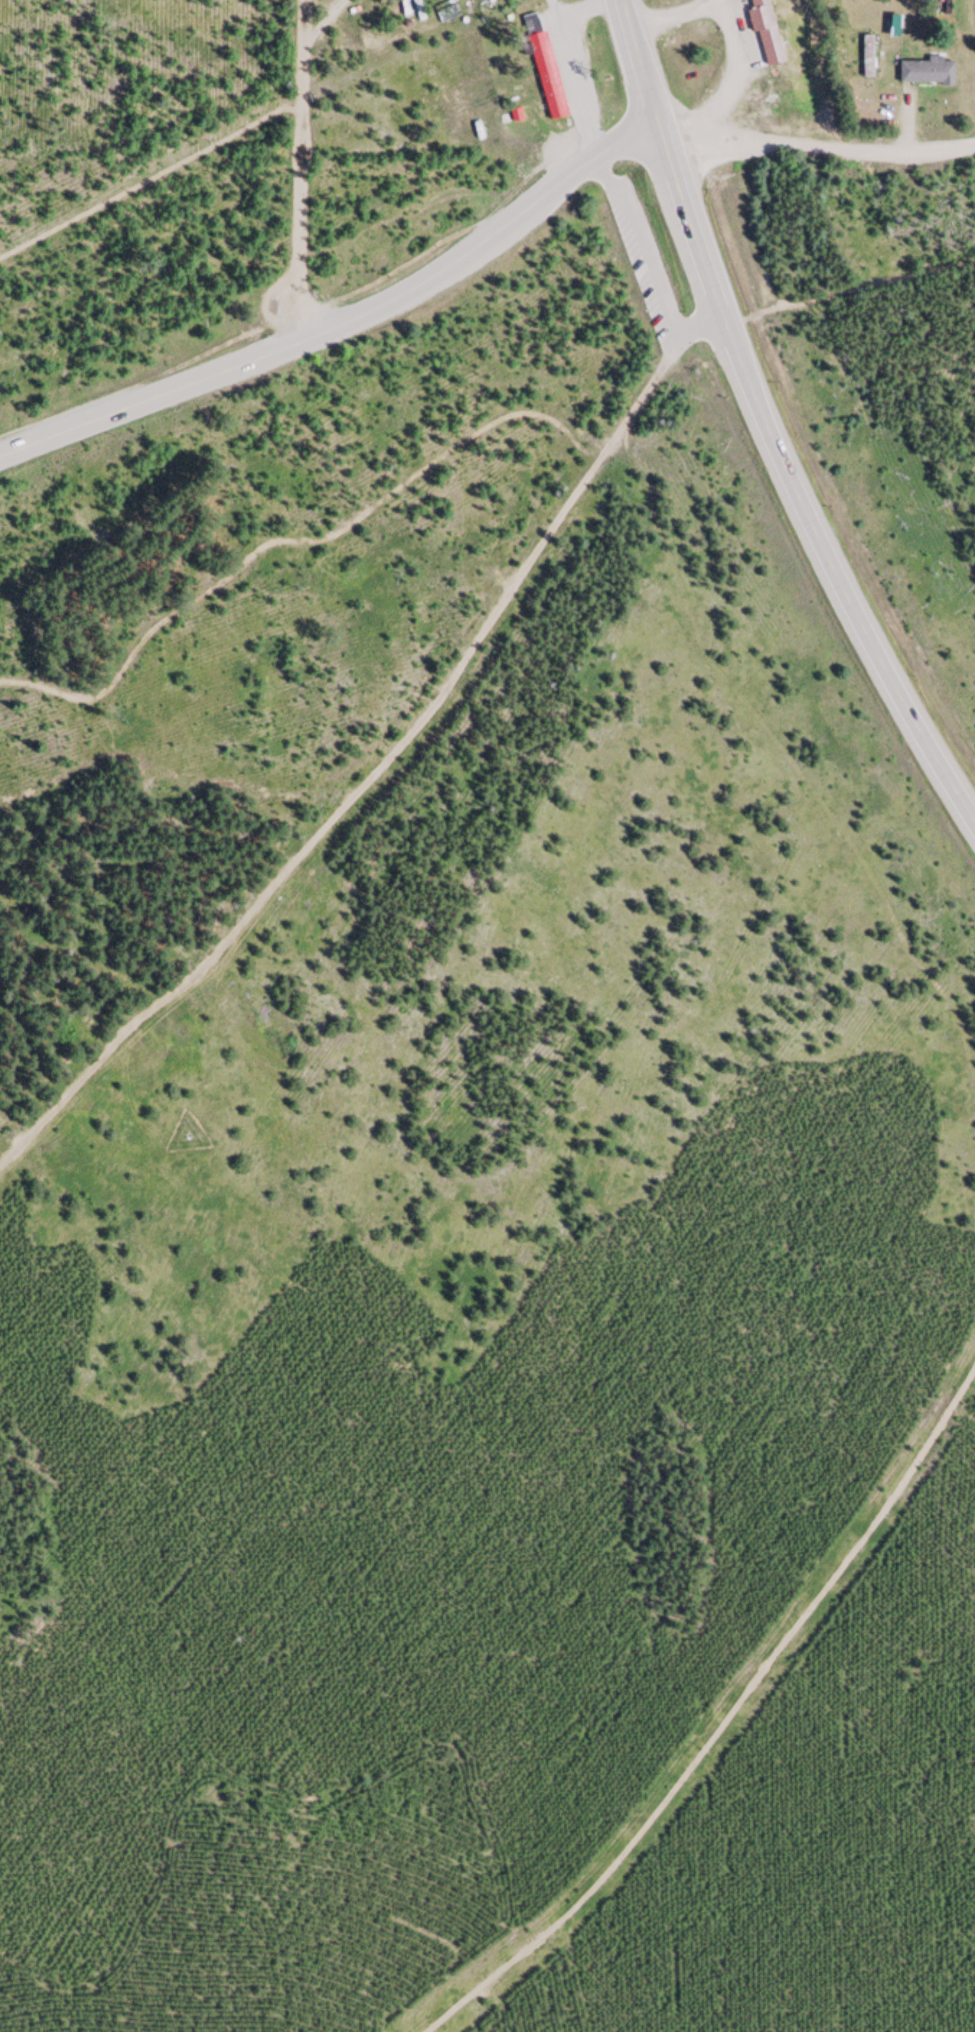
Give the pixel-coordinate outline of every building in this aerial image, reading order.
[(767,68),(783,64),(768,0),(748,0),(756,33),(759,32),(767,68)] [(522,21),(528,35),(542,29),(536,15),(522,21)] [(548,32),(528,36),(551,123),(570,118),(548,32)] [(900,62),(900,86),(955,86),(955,60),(928,60),(928,62),(900,62)]
